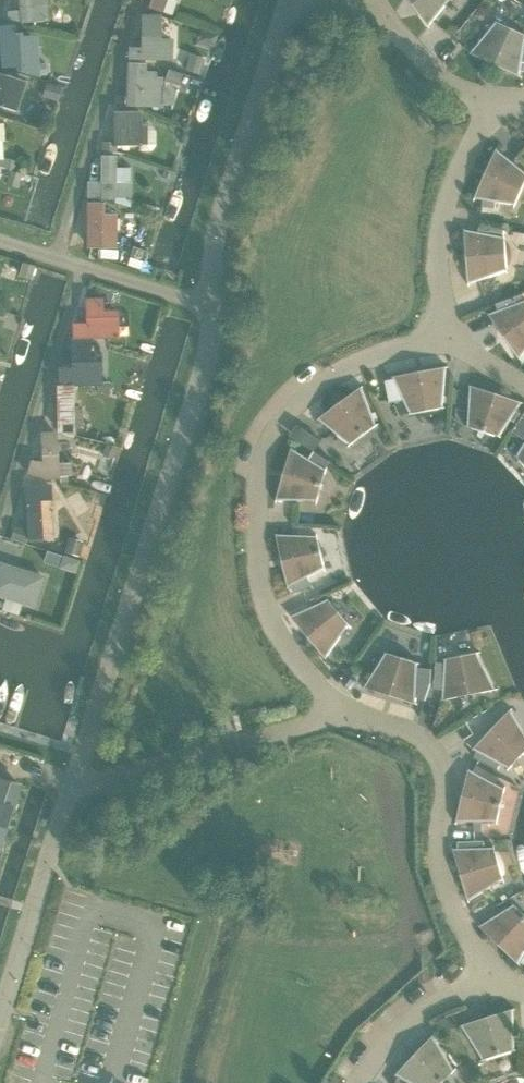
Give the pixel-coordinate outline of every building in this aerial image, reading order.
[(19,9),(2,11),(4,23),(19,20),(20,24),(49,22),(47,0),(18,0),(19,9)] [(167,0),(151,0),(148,7),(163,12),(167,0)] [(428,26),(450,0),(410,0),(428,26)] [(128,46),(128,59),(171,60),(172,38),(161,38),(162,15),(141,14),(141,47),(128,46)] [(497,21),(471,53),(519,75),(523,49),(523,34),(497,21)] [(18,50),(16,23),(0,24),(3,67),(16,66),(16,68),(41,76),(40,61),(34,61),(33,49),(18,50)] [(146,63),(127,62),(125,105),(162,107),(163,77),(156,77),(156,72),(145,71),(146,63)] [(0,74),(0,106),(17,111),(25,82),(0,74)] [(466,120),(463,108),(451,112),(454,123),(466,120)] [(113,111),(113,141),(101,141),(101,152),(116,152),(117,146),(139,145),(139,151),(150,151),(156,145),(156,130),(151,125),(146,124),(140,124),(141,111),(113,111)] [(496,149),(475,198),(484,199),(482,206),(495,208),(496,201),(515,204),(523,184),(523,171),(496,149)] [(100,181),(87,181),(87,198),(101,198),(101,199),(115,199),(115,197),(131,197),(131,182),(116,181),(116,155),(100,155),(100,181)] [(104,201),(86,201),(86,247),(116,248),(117,213),(104,213),(104,201)] [(479,232),(464,230),(468,283),(507,270),(505,237),(503,237),(505,229),(481,225),(479,232)] [(516,296),(496,304),(499,310),(489,314),(519,358),(523,353),(523,301),(519,303),(516,296)] [(72,323),(72,338),(72,339),(91,338),(119,338),(118,310),(103,310),(103,297),(85,297),(85,322),(72,323)] [(58,382),(68,385),(73,385),(73,386),(101,385),(101,356),(91,356),(91,338),(72,339),(72,338),(70,338),(70,366),(57,366),(58,382)] [(443,407),(446,366),(394,376),(395,379),(386,380),(391,402),(404,399),(411,413),(443,407)] [(68,385),(56,385),(56,431),(73,437),(75,436),(73,386),(73,385),(68,385)] [(471,385),(468,426),(500,436),(511,419),(518,424),(523,415),(523,408),(520,405),(522,402),(471,385)] [(377,425),(362,387),(319,418),(351,444),(377,425)] [(56,431),(40,432),(42,461),(30,460),(27,474),(43,478),(44,480),(60,479),(56,431)] [(310,459),(292,448),(277,499),(318,500),(327,469),(326,469),(331,461),(316,451),(310,459)] [(52,500),(51,483),(24,485),(27,540),(43,539),(40,501),(52,500)] [(318,536),(277,534),(289,587),(291,585),(296,593),(315,588),(309,576),(325,568),(318,536)] [(0,562),(0,597),(34,608),(44,576),(0,562)] [(350,624),(329,599),(292,616),(326,657),(350,624)] [(418,662),(387,652),(365,687),(416,703),(418,662)] [(496,689),(478,652),(446,658),(445,663),(437,662),(435,688),(444,689),(443,700),(496,689)] [(511,709),(474,748),(478,751),(475,757),(498,769),(501,763),(510,768),(523,753),(523,731),(511,709)] [(500,777),(477,765),(473,771),(469,769),(457,821),(498,820),(505,789),(496,784),(500,777)] [(504,879),(495,847),(485,848),(485,840),(458,841),(458,849),(454,849),(469,900),(504,879)] [(514,904),(479,926),(519,963),(523,953),(523,913),(514,904)] [(515,1050),(513,1009),(462,1025),(483,1060),(515,1050)] [(433,1035),(396,1074),(399,1076),(395,1082),(442,1082),(455,1070),(433,1035)]
